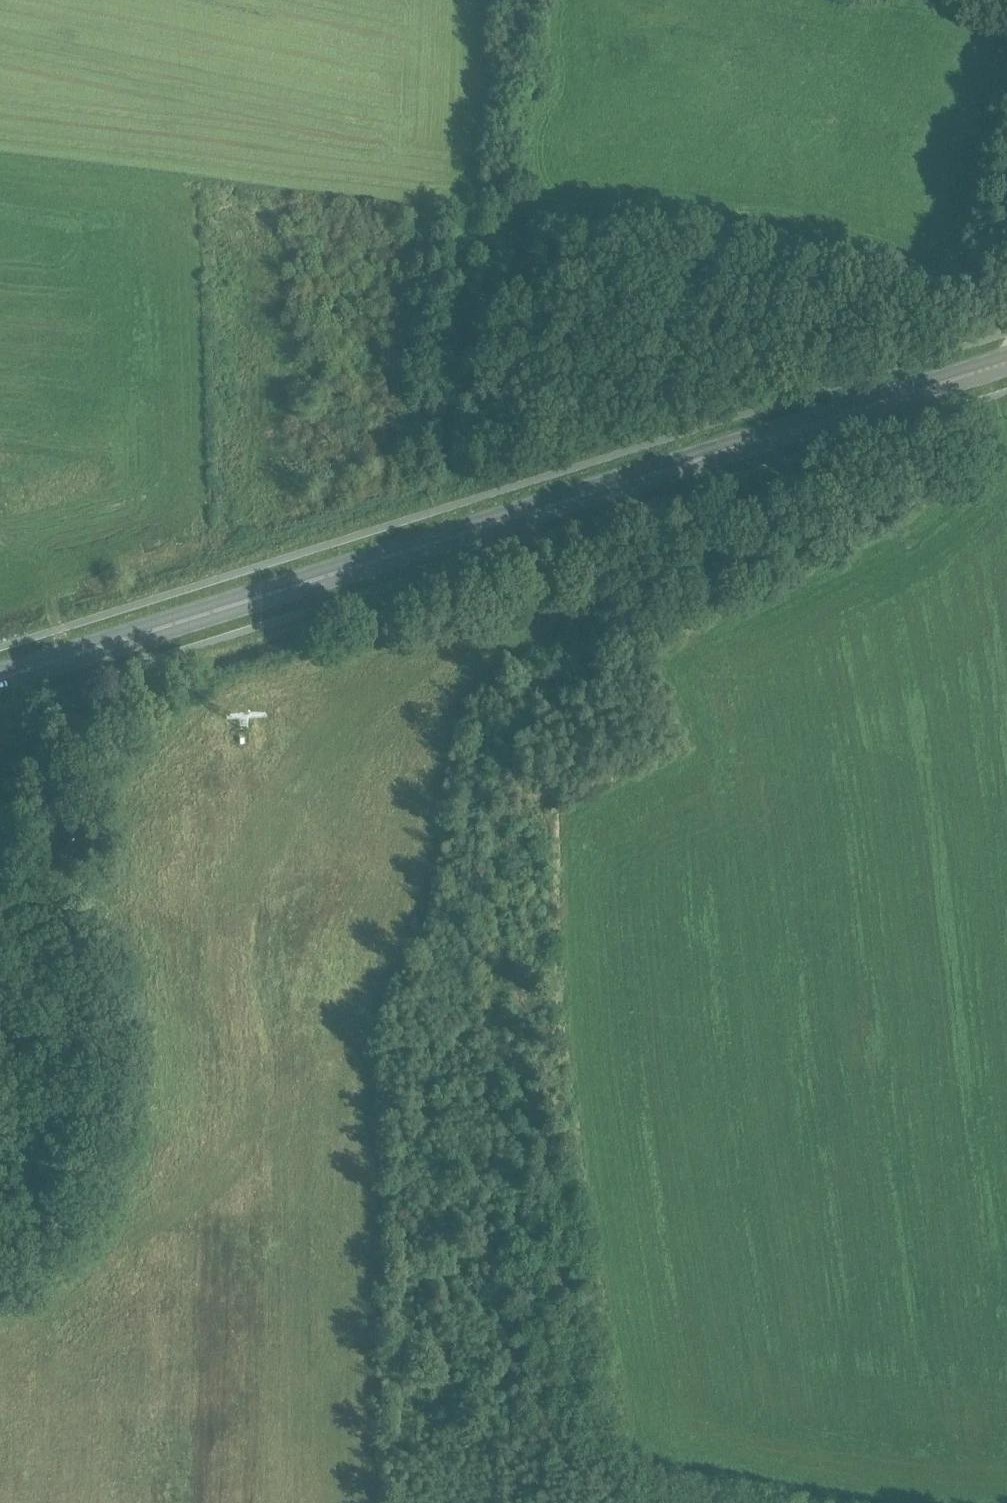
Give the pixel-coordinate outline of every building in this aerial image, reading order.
[(339,49),(338,66),(348,67),(349,49),(339,49)]
